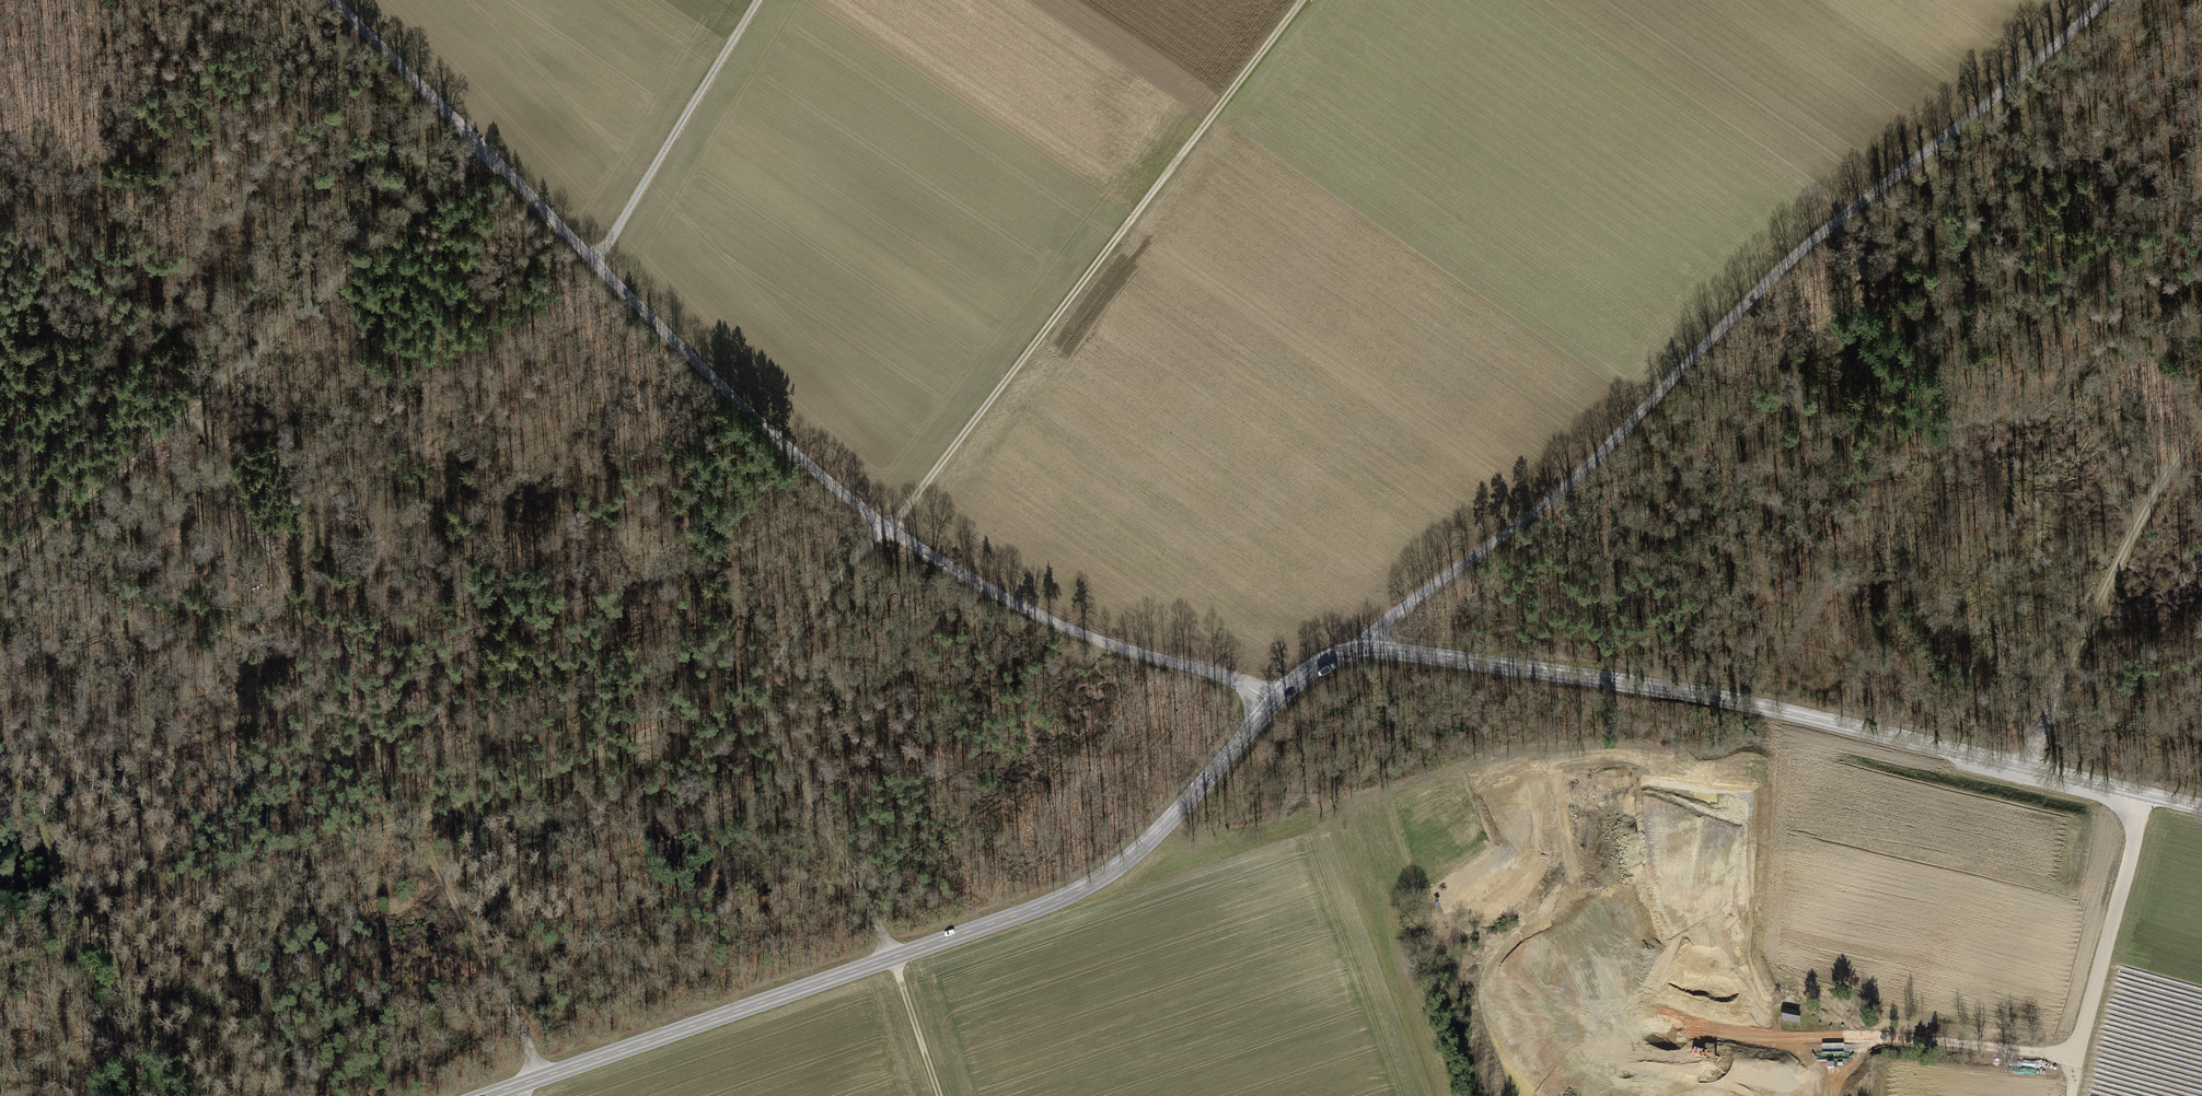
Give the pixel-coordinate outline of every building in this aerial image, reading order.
[(1785,1008),(1783,1020),(1800,1024),(1802,1012),(1785,1008)]
